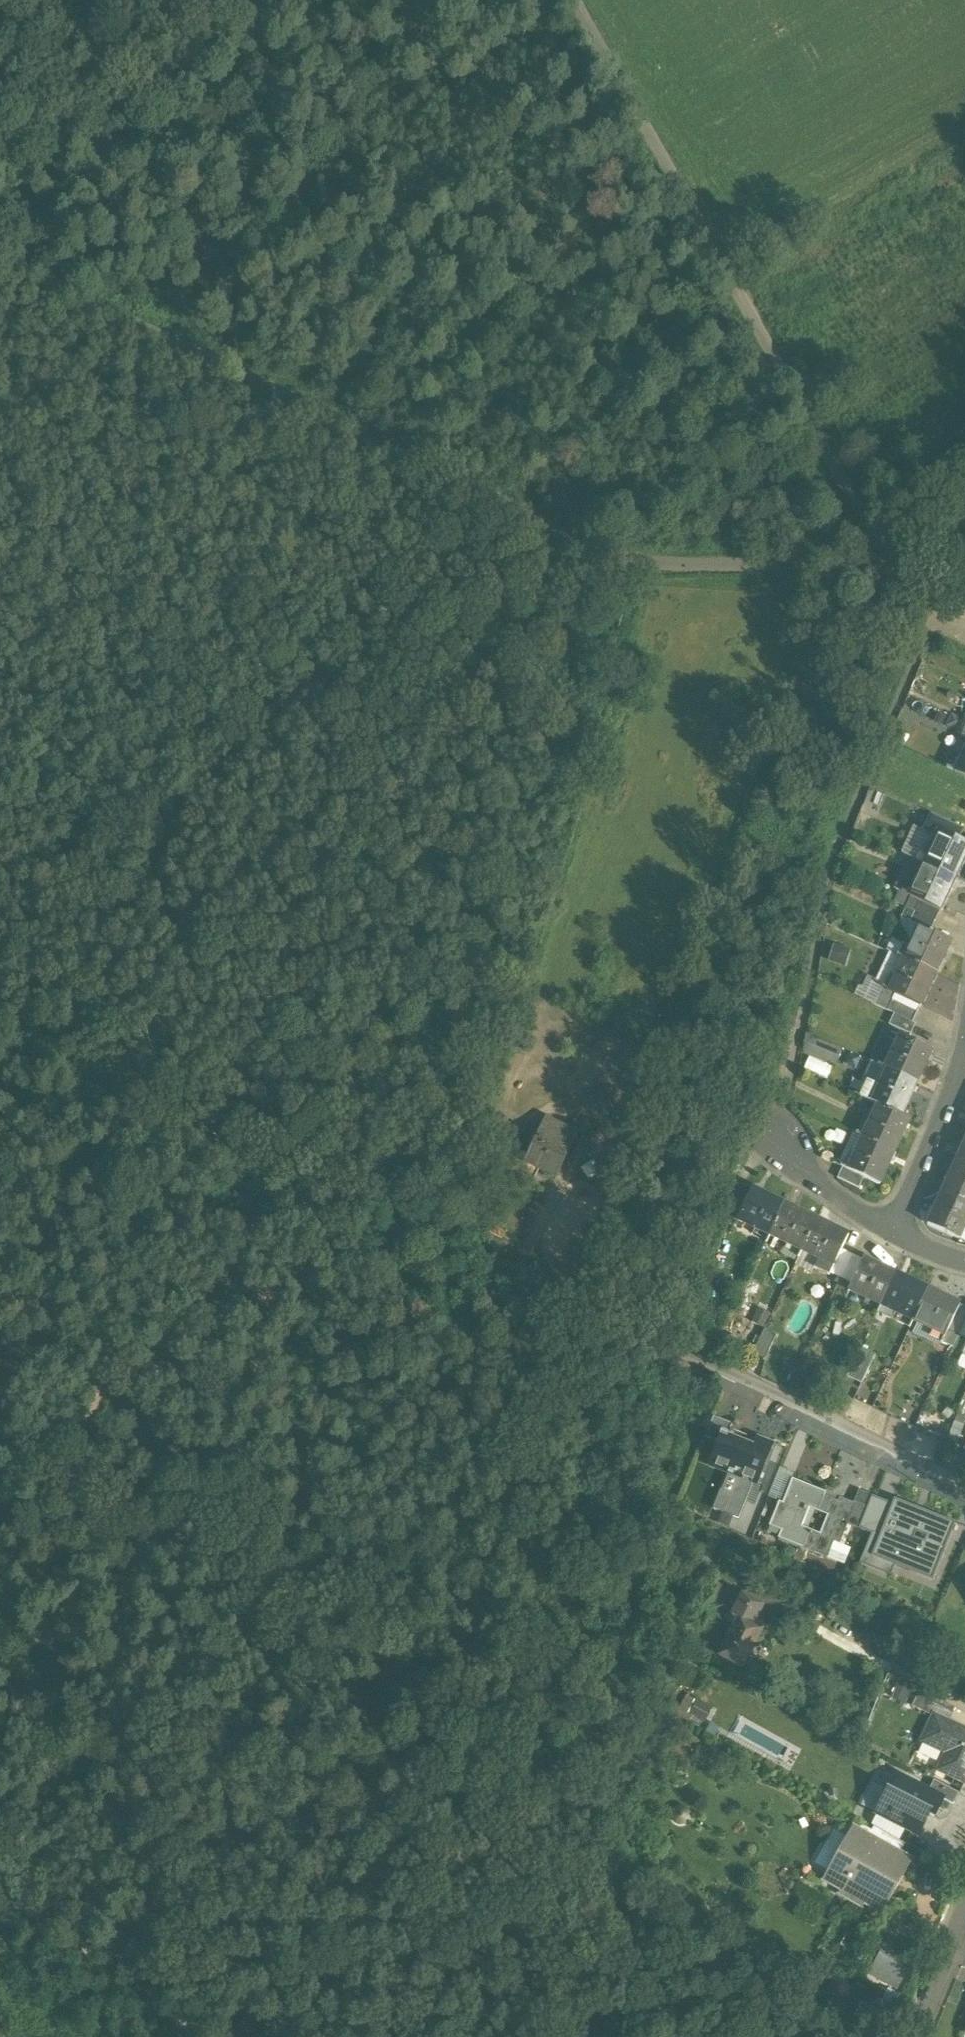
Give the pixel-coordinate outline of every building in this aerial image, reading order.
[(959,742),(946,768),(964,777),(964,745),(959,742)] [(963,829),(930,814),(922,832),(936,838),(939,831),(958,840),(963,829)] [(923,864),(955,879),(964,856),(964,844),(958,840),(939,831),(936,838),(930,849),(923,864)] [(925,847),(917,861),(923,864),(930,849),(925,847)] [(955,879),(923,864),(908,896),(916,900),(940,911),(955,879)] [(940,911),(916,900),(911,911),(935,922),(940,911)] [(935,922),(911,911),(906,921),(919,927),(930,932),(935,922)] [(930,932),(919,927),(904,960),(935,974),(951,942),(930,932)] [(834,944),(829,960),(847,965),(852,949),(834,944)] [(889,991),(889,992),(920,1007),(935,974),(904,960),(889,991)] [(882,988),(871,983),(863,1000),(874,1005),(882,988)] [(920,1007),(889,992),(889,991),(882,988),(874,1005),(893,1014),(912,1023),(920,1007)] [(912,1023),(893,1014),(886,1031),(899,1037),(900,1036),(908,1040),(915,1024),(912,1023)] [(908,1040),(900,1036),(899,1037),(885,1069),(916,1083),(931,1051),(908,1040)] [(809,1051),(838,1064),(844,1051),(815,1037),(809,1051)] [(916,1083),(885,1069),(870,1101),(878,1105),(901,1116),(916,1083)] [(901,1116),(878,1105),(863,1137),(894,1152),(909,1120),(901,1116)] [(575,1136),(547,1122),(528,1163),(556,1176),(575,1136)] [(894,1152),(863,1137),(848,1170),(864,1178),(879,1185),(894,1152)] [(957,1160),(943,1192),(964,1203),(964,1164),(957,1160)] [(848,1170),(841,1167),(835,1178),(859,1190),(864,1178),(848,1170)] [(746,1190),(729,1182),(722,1206),(735,1212),(746,1190)] [(752,1190),(737,1221),(769,1236),(784,1205),(752,1190)] [(943,1192),(928,1225),(959,1239),(964,1226),(964,1203),(943,1192)] [(816,1220),(784,1205),(769,1236),(801,1251),(816,1220)] [(848,1236),(816,1220),(801,1251),(818,1259),(814,1269),(829,1276),(831,1273),(842,1250),(848,1236)] [(842,1250),(831,1273),(841,1278),(852,1255),(842,1250)] [(852,1255),(841,1278),(851,1283),(863,1260),(852,1255)] [(895,1275),(863,1259),(863,1260),(851,1283),(848,1290),(881,1306),(895,1275)] [(927,1290),(895,1275),(881,1306),(913,1321),(927,1290)] [(960,1305),(927,1290),(913,1321),(945,1336),(948,1331),(960,1306),(960,1305)] [(948,1331),(958,1336),(964,1322),(964,1308),(960,1306),(948,1331)] [(875,1356),(861,1349),(847,1377),(862,1384),(875,1356)] [(732,1425),(713,1418),(705,1438),(717,1443),(721,1433),(727,1436),(732,1425)] [(727,1436),(721,1433),(717,1443),(709,1465),(728,1473),(721,1491),(720,1491),(713,1509),(739,1519),(754,1483),(758,1484),(773,1446),(756,1439),(753,1446),(727,1436)] [(825,1493),(792,1480),(783,1504),(779,1502),(770,1527),(782,1531),(779,1539),(800,1547),(803,1548),(810,1530),(802,1527),(809,1508),(818,1512),(824,1496),(825,1493)] [(820,1534),(810,1530),(803,1548),(807,1550),(828,1558),(834,1542),(840,1545),(848,1525),(856,1505),(854,1504),(840,1498),(838,1502),(824,1496),(818,1512),(828,1516),(820,1534)] [(867,1507),(859,1529),(878,1537),(891,1505),(872,1497),(867,1507)] [(867,1507),(854,1502),(854,1504),(856,1505),(848,1525),(859,1529),(867,1507)] [(922,1517),(891,1505),(878,1537),(872,1553),(913,1569),(915,1565),(935,1572),(954,1524),(923,1512),(922,1517)] [(803,1548),(800,1547),(795,1560),(801,1564),(807,1550),(803,1548)] [(763,1606),(743,1596),(732,1616),(739,1620),(720,1656),(743,1667),(762,1630),(753,1625),(763,1606)] [(900,1681),(893,1695),(905,1702),(913,1688),(900,1681)] [(934,1699),(920,1692),(912,1708),(926,1715),(933,1701),(934,1699)] [(954,1711),(933,1701),(926,1715),(933,1718),(933,1717),(947,1724),(948,1723),(948,1724),(954,1711)] [(948,1723),(947,1724),(933,1717),(933,1718),(922,1743),(946,1754),(938,1772),(964,1784),(964,1782),(964,1731),(948,1724),(948,1723)] [(928,1792),(900,1777),(892,1793),(887,1791),(875,1814),(917,1836),(928,1815),(934,1817),(942,1800),(943,1799),(928,1792)] [(959,1794),(934,1781),(928,1792),(943,1799),(942,1800),(953,1805),(959,1794)] [(904,1844),(875,1828),(868,1840),(897,1857),(904,1844)] [(868,1840),(856,1834),(830,1880),(846,1889),(843,1896),(860,1905),(863,1899),(879,1908),(905,1861),(897,1857),(868,1840)] [(891,1943),(886,1950),(914,1969),(919,1962),(891,1943)] [(871,1975),(902,1991),(914,1969),(883,1952),(871,1975)]
